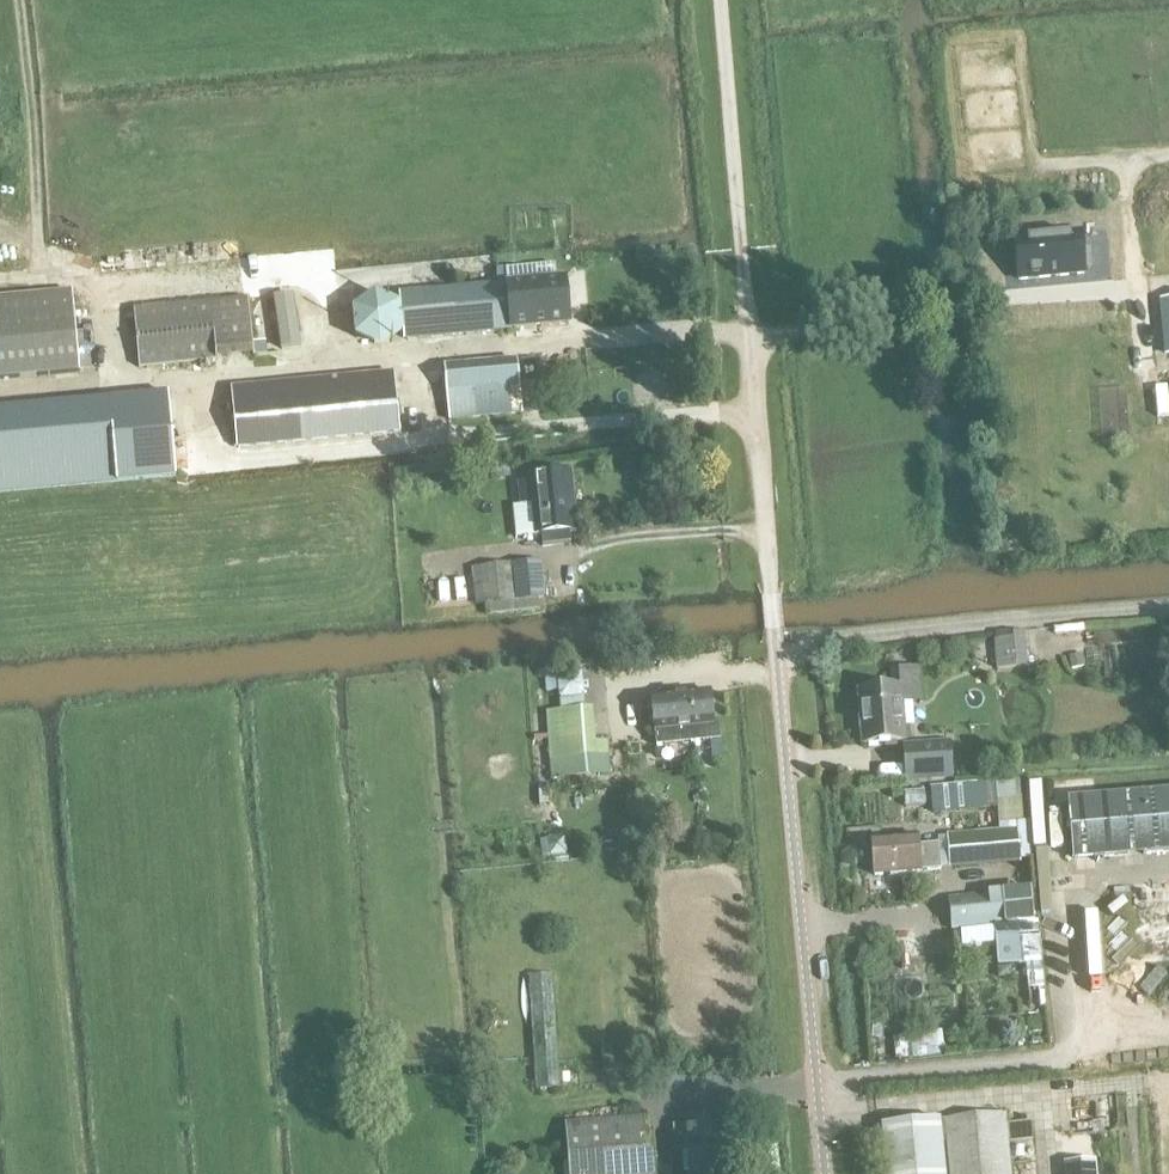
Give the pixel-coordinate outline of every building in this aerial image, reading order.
[(1018,236),(1017,237),(1020,269),(1020,270),(1020,274),(1020,276),(1020,278),(1084,273),(1084,271),(1084,270),(1093,269),(1093,268),(1092,249),(1082,250),(1082,249),(1082,241),(1081,231),(1073,232),(1018,236)] [(570,323),(565,277),(556,277),(555,266),(535,267),(536,279),(506,282),(505,269),(497,270),(499,283),(415,291),(419,337),(570,323)] [(80,373),(72,292),(0,299),(0,381),(80,373)] [(282,350),(301,347),(294,295),(274,298),(282,350)] [(1160,300),(1166,357),(1168,356),(1168,299),(1160,300)] [(212,303),(134,311),(140,368),(218,360),(212,303)] [(451,417),(523,411),(519,359),(447,365),(451,417)] [(398,374),(235,389),(241,451),(404,436),(398,374)] [(169,394),(0,409),(0,493),(177,477),(169,394)] [(577,528),(572,470),(533,474),(533,481),(522,482),(523,502),(535,501),(538,532),(543,531),(544,543),(572,541),(570,529),(577,528)] [(484,601),(518,598),(538,597),(546,596),(543,559),(474,565),(477,602),(484,601)] [(518,598),(484,601),(485,614),(539,610),(538,597),(518,598)] [(997,640),(995,641),(997,669),(1017,668),(1017,667),(1015,639),(997,640)] [(905,741),(902,707),(921,705),(919,670),(895,672),(896,688),(862,690),(866,744),(905,741)] [(557,676),(553,677),(546,678),(547,692),(559,691),(557,676)] [(714,720),(712,691),(682,693),(686,742),(721,739),(719,719),(714,720)] [(686,742),(682,693),(653,695),(656,730),(658,744),(686,742)] [(552,781),(611,777),(608,740),(595,741),(593,709),(547,712),(552,781)] [(909,779),(957,775),(954,741),(906,746),(909,779)] [(1019,780),(996,782),(996,788),(997,799),(1020,797),(1019,780)] [(973,784),(933,787),(935,811),(998,806),(997,799),(996,788),(996,782),(973,784)] [(1095,855),(1168,849),(1168,790),(1071,798),(1077,857),(1095,855)] [(1013,831),(953,836),(955,865),(1019,861),(1019,860),(1033,859),(1030,820),(1012,822),(1013,831)] [(920,846),(919,836),(874,840),(876,874),(942,869),(940,844),(920,846)] [(1043,962),(1037,892),(952,900),(955,929),(997,925),(1001,966),(1043,962)] [(999,979),(1013,978),(1012,966),(998,968),(999,979)] [(895,1034),(871,1037),(874,1063),(888,1062),(945,1054),(942,1032),(895,1037),(895,1034)] [(1005,1113),(884,1125),(888,1173),(947,1173),(943,1140),(951,1139),(955,1173),(1011,1173),(1005,1113)] [(566,1123),(570,1173),(656,1173),(652,1118),(566,1123)] [(706,1119),(686,1121),(686,1124),(673,1125),(675,1150),(669,1151),(672,1173),(725,1173),(730,1173),(730,1172),(733,1172),(730,1143),(708,1145),(706,1119)] [(1065,1164),(1065,1173),(1097,1173),(1096,1161),(1065,1164)]
